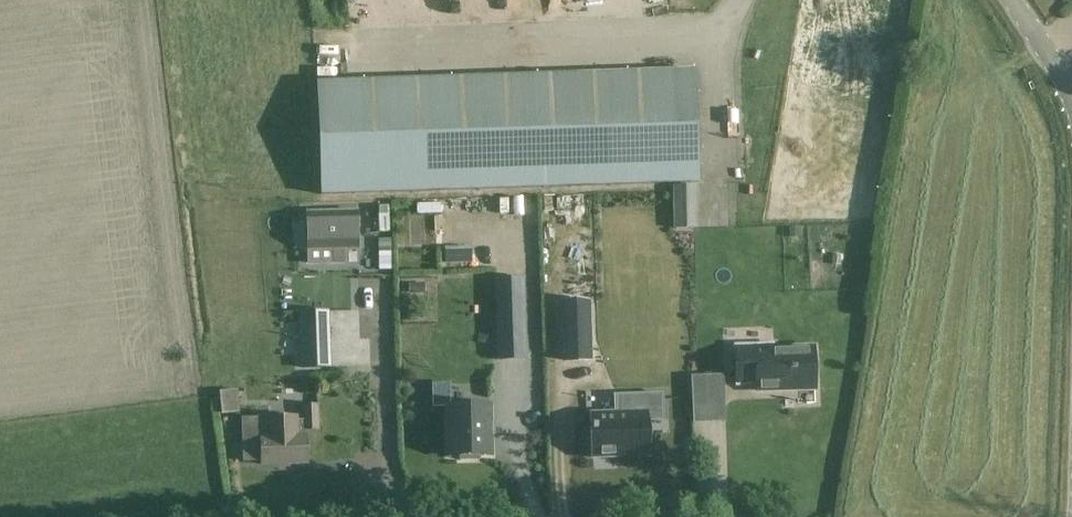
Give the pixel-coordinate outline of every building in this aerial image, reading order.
[(696,73),(319,82),(323,191),(700,182),(696,73)] [(676,229),(698,228),(697,185),(675,186),(676,229)] [(391,250),(517,249),(517,196),(391,198),(391,250)] [(356,211),(309,212),(309,249),(332,248),(332,262),(344,262),(344,248),(357,248),(356,211)] [(802,228),(791,228),(791,237),(802,237),(802,228)] [(833,260),(842,262),(842,255),(834,254),(833,260)] [(497,278),(499,338),(525,337),(523,277),(497,278)] [(408,284),(409,294),(425,293),(424,283),(408,284)] [(589,300),(561,301),(563,360),(591,359),(589,300)] [(304,367),(332,366),(328,308),(301,309),(304,367)] [(738,355),(732,355),(733,368),(738,368),(738,380),(759,379),(759,390),(799,389),(798,381),(815,381),(814,348),(758,349),(758,344),(737,345),(738,355)] [(602,395),(616,395),(617,371),(602,371),(602,395)] [(240,411),(238,390),(219,392),(221,413),(240,411)] [(588,448),(591,447),(592,458),(623,457),(623,453),(650,452),(649,420),(666,420),(665,393),(617,394),(618,412),(591,412),(591,432),(587,432),(588,448)] [(490,403),(448,405),(449,454),(462,454),(462,458),(480,458),(480,453),(492,452),(490,403)] [(304,405),(304,419),(297,419),(296,416),(268,417),(242,418),(243,462),(261,461),(261,464),(306,463),(306,438),(305,430),(318,430),(317,405),(304,405)]
